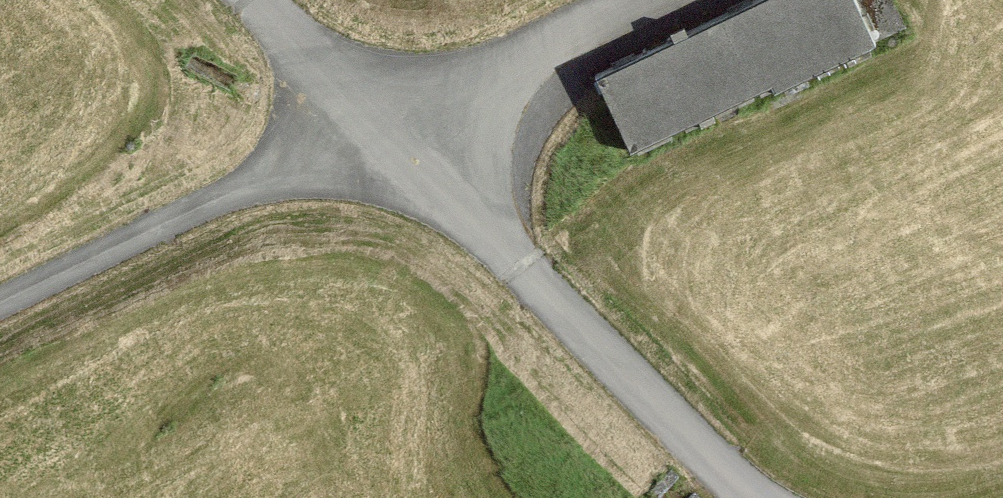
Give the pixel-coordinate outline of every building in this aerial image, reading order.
[(600,69),(636,149),(875,41),(856,0),(751,0),(600,69)]
